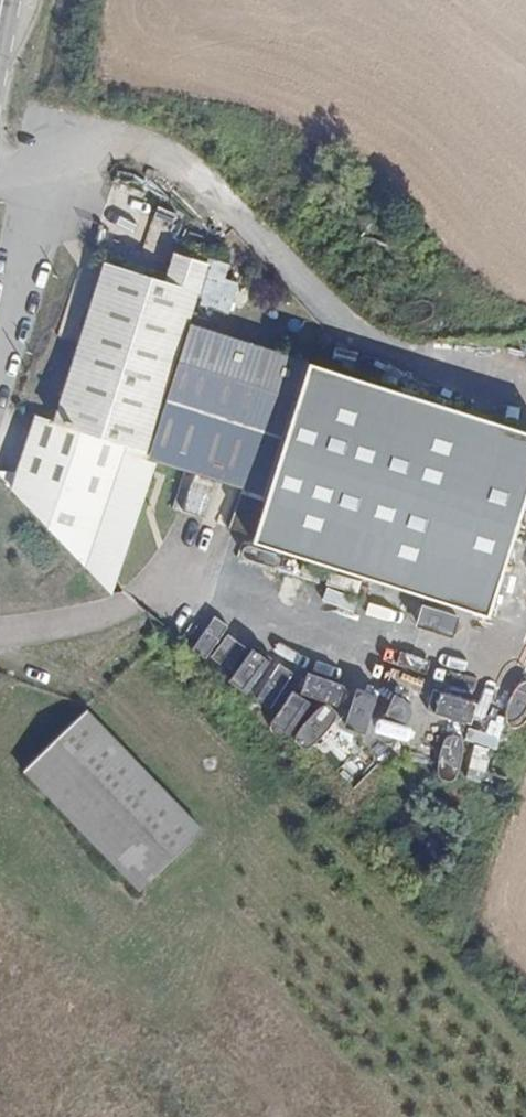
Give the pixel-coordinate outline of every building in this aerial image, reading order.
[(110,594),(154,459),(192,325),(202,286),(207,269),(173,258),(165,284),(139,275),(141,264),(128,262),(126,271),(105,265),(50,428),(35,422),(17,480),(0,477),(0,478),(110,594)] [(235,274),(207,269),(202,286),(229,290),(235,274)] [(192,325),(154,459),(260,501),(302,366),(192,325)] [(308,364),(252,545),(489,621),(525,503),(525,433),(308,364)] [(197,477),(184,504),(200,511),(212,483),(197,477)] [(169,507),(160,526),(210,550),(219,532),(169,507)] [(326,586),(320,606),(354,616),(360,596),(326,586)] [(175,633),(233,661),(245,636),(187,608),(175,633)] [(341,707),(351,679),(330,662),(320,659),(310,651),(289,644),(272,630),(261,627),(228,668),(238,675),(262,695),(249,711),(261,716),(283,733),(290,735),(295,737),(312,750),(357,766),(366,741),(368,737),(374,721),(392,735),(392,736),(404,703),(359,687),(351,711),(341,707)] [(451,667),(444,689),(499,706),(506,685),(451,667)] [(87,715),(25,775),(140,893),(201,834),(87,715)] [(473,717),(472,739),(494,740),(495,718),(473,717)]
